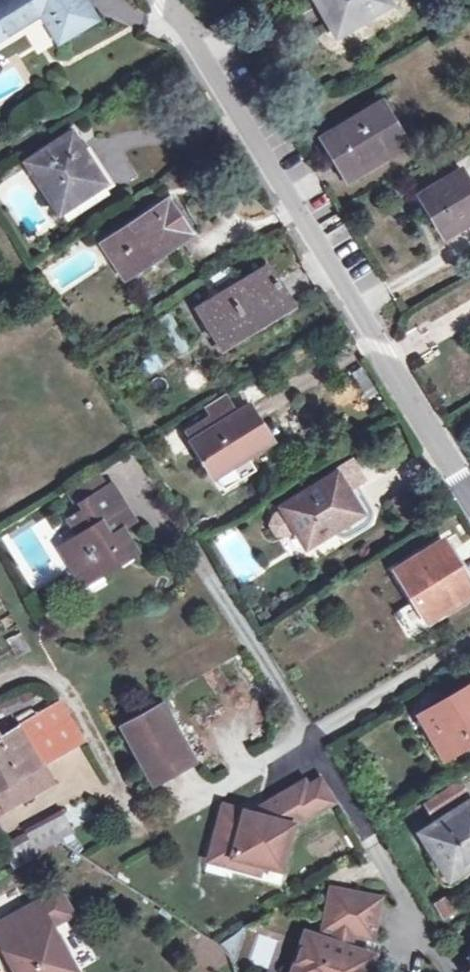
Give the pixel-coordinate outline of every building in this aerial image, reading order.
[(97,21),(84,0),(0,0),(0,40),(42,15),(60,43),(97,21)] [(372,17),(392,6),(388,0),(315,0),(333,30),(367,9),(372,17)] [(337,37),(372,17),(367,9),(333,30),(337,37)] [(391,132),(398,127),(382,102),(338,129),(340,133),(324,143),(334,159),(342,155),(353,174),(400,145),(391,132)] [(407,141),(398,127),(391,132),(400,145),(407,141)] [(85,191),(88,195),(103,185),(87,161),(83,163),(66,136),(26,162),(39,183),(45,192),(59,214),(74,204),(71,200),(85,191)] [(342,155),(334,159),(350,184),(404,152),(400,145),(353,174),(342,155)] [(419,195),(442,235),(469,219),(469,183),(462,170),(419,195)] [(45,192),(39,183),(31,188),(37,197),(45,192)] [(71,200),(74,204),(88,195),(85,191),(71,200)] [(171,201),(105,243),(127,276),(193,234),(171,201)] [(268,295),(280,288),(267,267),(197,309),(222,348),(280,313),(268,295)] [(291,306),(280,288),(268,295),(280,313),(291,306)] [(249,409),(232,419),(194,443),(204,461),(214,477),(217,475),(220,479),(231,484),(252,470),(249,455),(270,443),(249,409)] [(198,464),(204,461),(194,443),(232,419),(229,414),(185,441),(198,464)] [(270,529),(274,536),(285,537),(295,531),(306,548),(362,514),(337,474),(282,508),(284,512),(274,518),(270,529)] [(112,516),(125,508),(111,485),(81,503),(84,509),(68,519),(79,539),(59,550),(77,579),(97,568),(101,574),(136,553),(123,533),(112,516)] [(112,516),(123,533),(135,525),(125,508),(112,516)] [(395,571),(427,622),(469,595),(469,587),(443,542),(395,571)] [(81,585),(101,574),(97,568),(77,579),(81,585)] [(444,701),(469,686),(469,681),(464,671),(435,688),(444,701)] [(444,701),(421,715),(443,753),(468,738),(469,742),(469,686),(444,701)] [(30,793),(53,781),(42,765),(82,741),(60,702),(0,737),(0,802),(5,811),(31,795),(30,793)] [(162,705),(122,728),(154,785),(193,763),(162,705)] [(469,744),(469,742),(468,738),(443,753),(446,758),(469,744)] [(320,780),(307,788),(319,809),(332,802),(320,780)] [(224,806),(212,850),(236,857),(233,866),(257,873),(262,858),(281,863),(292,825),(319,809),(307,788),(303,782),(265,804),(263,817),(224,806)] [(64,811),(73,827),(94,816),(85,800),(64,811)] [(420,834),(448,880),(469,866),(469,802),(420,834)] [(8,837),(16,858),(74,837),(66,815),(8,837)] [(209,859),(233,866),(236,857),(212,850),(209,859)] [(350,893),(330,889),(326,911),(345,915),(350,893)] [(2,952),(13,971),(75,971),(50,927),(70,916),(57,892),(16,915),(27,938),(2,952)] [(350,893),(345,915),(326,911),(322,929),(333,931),(330,943),(303,935),(294,963),(305,967),(303,971),(363,971),(368,956),(348,949),(351,934),(371,939),(379,898),(350,893)] [(448,893),(432,903),(443,922),(459,913),(448,893)] [(16,915),(0,924),(0,948),(2,952),(27,938),(16,915)] [(305,967),(294,963),(291,971),(303,971),(305,967)]
